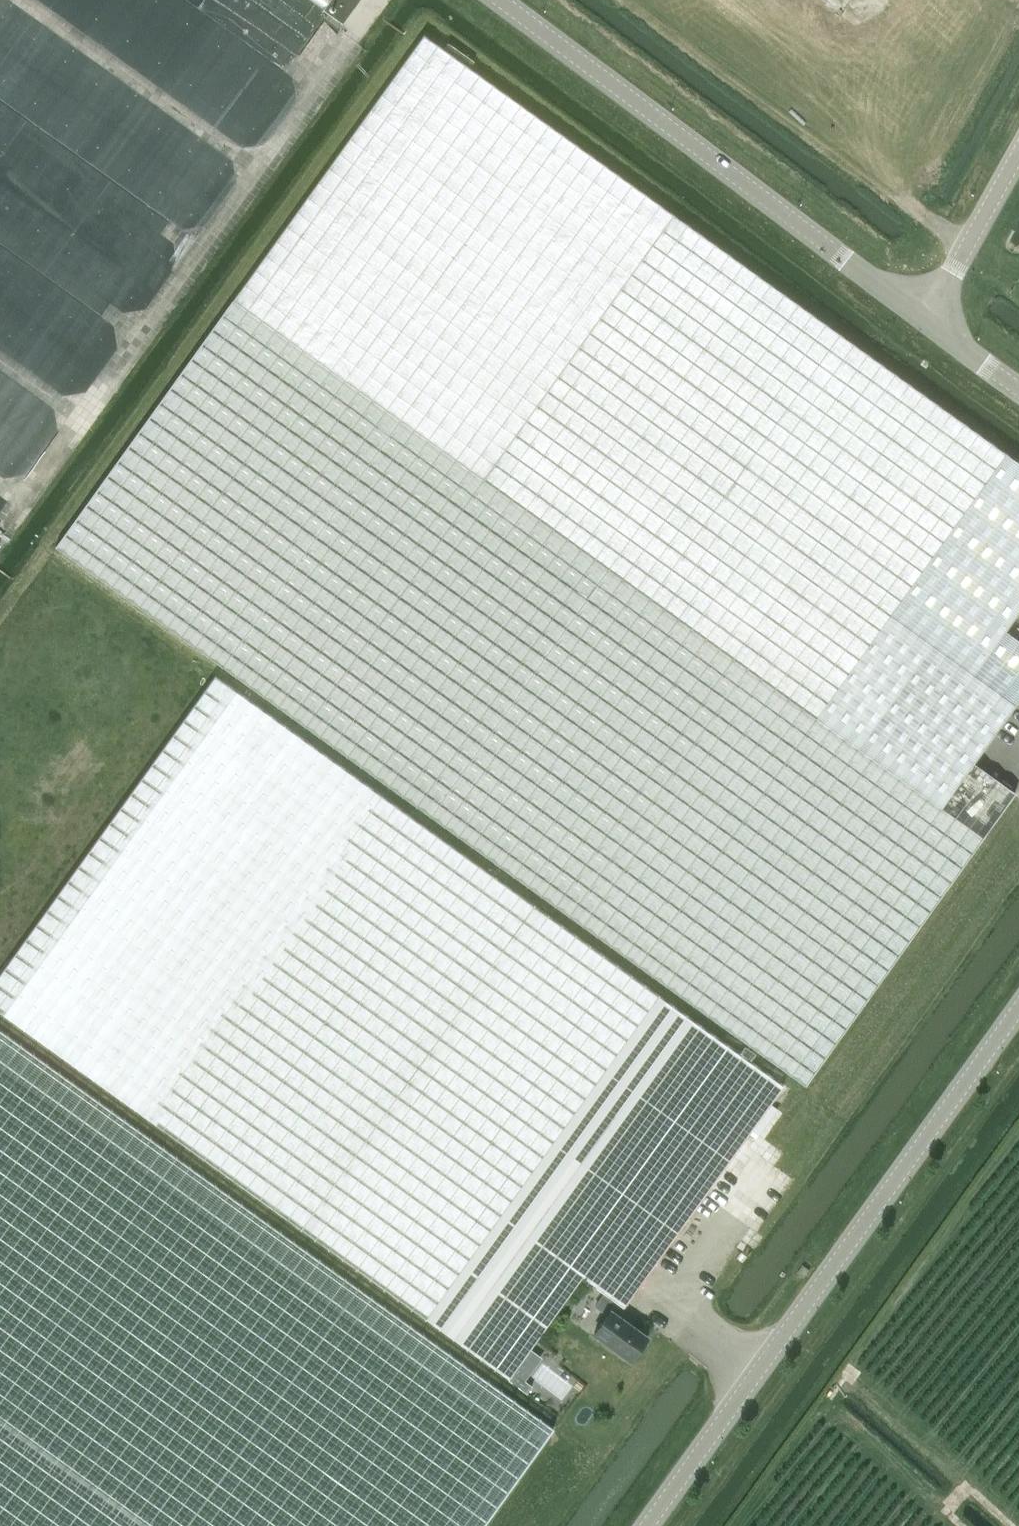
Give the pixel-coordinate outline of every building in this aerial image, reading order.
[(5,30),(96,97),(99,102),(120,98),(114,88),(123,94),(131,93),(129,85),(103,65),(125,52),(102,56),(98,30),(89,31),(88,24),(104,22),(75,0),(0,0),(0,21),(5,30)] [(342,24),(359,0),(329,0),(322,10),(342,24)] [(1018,612),(1018,464),(423,36),(232,300),(55,547),(217,663),(805,1085),(1015,793),(973,763),(1018,699),(1018,641),(1005,631),(1018,612)] [(469,68),(474,61),(448,43),(443,49),(469,68)] [(533,905),(211,674),(0,967),(0,1012),(509,1379),(583,1276),(624,1306),(783,1086),(533,905)] [(553,1428),(0,1029),(0,1525),(483,1525),(553,1428)] [(630,1360),(647,1337),(617,1316),(622,1310),(602,1296),(595,1306),(607,1315),(594,1334),(630,1360)]
